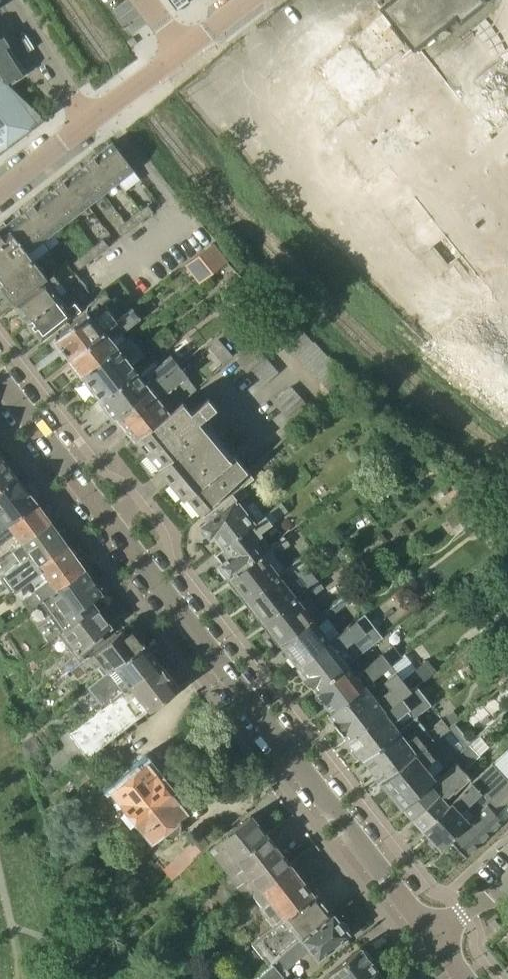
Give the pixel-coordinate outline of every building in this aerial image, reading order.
[(507,118),(496,105),(479,83),(460,98),(446,81),(421,50),(418,52),(414,47),(456,13),(460,19),(484,0),(388,0),(381,6),(386,12),(352,39),(351,38),(313,68),(351,114),(326,134),(367,184),(389,165),(488,290),(427,343),(507,411),(507,117),(507,118)] [(288,2),(269,17),(283,35),(302,21),(288,2)] [(10,84),(28,73),(1,32),(0,33),(0,74),(10,84)] [(313,61),(332,49),(322,34),(303,46),(313,61)] [(10,84),(0,74),(0,153),(45,119),(43,117),(43,116),(10,85),(10,84)] [(98,153),(119,180),(134,168),(113,141),(98,153)] [(104,191),(119,180),(98,153),(83,165),(104,191)] [(87,205),(104,191),(83,165),(65,178),(87,205)] [(71,217),(87,205),(65,178),(50,190),(71,217)] [(56,229),(71,217),(50,190),(35,202),(56,229)] [(40,241),(56,229),(35,202),(19,214),(40,241)] [(138,211),(143,219),(153,211),(148,204),(138,211)] [(133,226),(143,219),(138,211),(128,219),(133,226)] [(27,251),(40,241),(19,214),(6,225),(7,226),(27,251)] [(123,234),(133,226),(128,219),(118,226),(123,234)] [(27,251),(7,226),(0,232),(0,276),(4,282),(0,285),(14,303),(53,272),(54,271),(45,260),(39,265),(27,251)] [(93,246),(98,253),(108,245),(102,238),(93,246)] [(227,261),(213,243),(186,264),(201,282),(227,261)] [(88,261),(98,253),(93,246),(83,254),(88,261)] [(78,268),(88,261),(83,254),(73,261),(78,268)] [(67,290),(53,272),(14,303),(20,310),(19,314),(23,320),(28,320),(67,290)] [(67,290),(28,320),(29,322),(28,326),(32,331),(36,331),(42,339),(81,309),(67,290)] [(68,358),(124,315),(105,290),(89,303),(93,309),(55,336),(70,356),(68,358)] [(81,375),(83,373),(117,347),(111,339),(115,335),(117,337),(141,318),(133,308),(124,315),(68,358),(81,375)] [(299,328),(283,342),(290,350),(305,336),(299,328)] [(297,357),(298,356),(312,343),(305,336),(290,350),(297,357)] [(102,397),(135,372),(131,366),(143,356),(129,338),(117,347),(83,373),(102,397)] [(233,357),(240,365),(256,350),(249,343),(233,357)] [(305,364),(320,350),(313,343),(312,343),(298,356),(305,364)] [(263,358),(256,350),(240,365),(247,372),(263,358)] [(312,371),(313,370),(327,358),(320,350),(305,364),(312,371)] [(113,416),(115,415),(179,363),(172,355),(147,374),(148,375),(144,379),(137,370),(135,372),(102,397),(100,399),(113,416)] [(320,377),(335,364),(328,356),(327,358),(313,370),(320,377)] [(247,372),(254,380),(270,366),(263,358),(247,372)] [(189,377),(188,376),(188,375),(179,363),(115,415),(125,427),(189,377)] [(320,377),(327,385),(342,372),(335,364),(320,377)] [(277,374),(270,366),(254,380),(261,388),(277,374)] [(349,379),(342,372),(327,385),(334,393),(349,379)] [(183,402),(182,401),(198,388),(189,377),(125,427),(135,439),(136,438),(136,439),(183,402)] [(273,402),(281,410),(297,396),(289,387),(273,402)] [(217,443),(208,432),(198,420),(215,406),(208,396),(190,411),(183,402),(136,439),(159,466),(159,467),(161,470),(170,481),(184,497),(186,495),(201,513),(217,498),(247,470),(233,453),(228,457),(217,443)] [(281,410),(288,418),(304,404),(297,396),(281,410)] [(312,412),(304,404),(288,418),(296,427),(312,412)] [(16,475),(0,455),(0,488),(16,475)] [(223,547),(264,514),(253,501),(244,508),(237,500),(247,492),(242,486),(253,477),(248,470),(247,470),(217,498),(221,502),(205,514),(208,519),(201,525),(201,526),(200,530),(204,536),(209,536),(209,535),(210,536),(213,534),(223,547)] [(472,489),(460,474),(442,487),(454,503),(472,489)] [(37,501),(16,475),(0,488),(0,500),(3,504),(0,506),(0,530),(8,523),(37,501)] [(466,500),(454,509),(463,520),(474,510),(466,500)] [(50,520),(37,501),(8,523),(0,530),(0,545),(15,533),(21,541),(50,520)] [(271,545),(270,545),(260,531),(287,510),(281,501),(264,515),(264,514),(223,547),(216,552),(222,560),(218,563),(221,565),(218,567),(225,576),(227,574),(230,577),(231,577),(271,545)] [(39,564),(68,543),(50,520),(21,541),(13,548),(22,559),(3,573),(16,590),(42,570),(43,568),(39,564)] [(287,569),(286,568),(276,555),(278,554),(274,550),(278,547),(279,549),(282,549),(290,543),(283,535),(270,545),(271,545),(231,577),(238,587),(237,592),(241,597),(246,597),(248,599),(287,569)] [(40,602),(85,568),(80,561),(68,543),(39,564),(43,568),(42,570),(48,578),(35,588),(37,590),(28,597),(34,606),(40,602)] [(303,590),(293,577),(294,576),(291,571),(294,569),(296,571),(299,571),(307,565),(301,557),(286,568),(287,569),(248,599),(255,609),(254,614),(258,619),(263,619),(265,621),(303,590)] [(61,631),(63,629),(95,605),(91,600),(102,592),(85,570),(85,569),(85,568),(40,602),(58,626),(61,631)] [(320,612),(310,599),(311,598),(307,593),(311,590),(313,592),(316,593),(324,586),(317,578),(303,590),(265,621),(272,631),(271,635),(275,640),(279,640),(281,642),(281,643),(320,612)] [(337,635),(336,634),(328,624),(321,630),(317,625),(353,597),(348,590),(320,612),(281,643),(288,652),(286,657),(292,664),(298,664),(298,665),(337,635)] [(66,673),(72,668),(86,658),(83,654),(104,637),(101,633),(111,625),(95,605),(63,629),(76,646),(57,661),(66,673)] [(315,687),(355,657),(346,645),(373,624),(364,613),(336,634),(337,635),(298,665),(305,674),(304,675),(303,679),(308,685),(312,686),(314,685),(315,687)] [(58,626),(46,635),(49,640),(58,634),(61,631),(58,626)] [(86,658),(72,668),(78,676),(90,667),(92,668),(96,665),(104,675),(108,672),(109,670),(145,643),(145,642),(143,641),(144,637),(142,633),(139,631),(135,631),(132,632),(127,636),(122,629),(86,658)] [(108,672),(104,675),(89,687),(104,705),(111,700),(159,662),(145,643),(109,670),(108,672)] [(332,709),(364,684),(398,658),(389,647),(363,667),(355,657),(315,687),(317,690),(316,691),(315,695),(320,701),(324,702),(326,701),(332,709)] [(425,679),(436,670),(428,660),(417,669),(421,674),(425,679)] [(68,731),(88,756),(89,758),(103,747),(103,745),(150,710),(179,687),(159,662),(111,700),(104,705),(102,707),(68,731)] [(409,688),(395,671),(395,670),(369,691),(364,684),(332,709),(328,713),(348,739),(414,688),(412,686),(409,688)] [(363,757),(408,722),(401,713),(409,706),(406,703),(418,693),(414,688),(348,739),(354,746),(352,751),(356,756),(361,755),(363,757)] [(443,718),(439,722),(427,731),(423,726),(416,732),(408,722),(363,757),(375,772),(373,776),(377,780),(381,778),(381,779),(448,726),(443,718)] [(449,742),(443,735),(442,733),(450,727),(448,726),(381,779),(402,805),(458,752),(449,742)] [(26,761),(42,750),(33,735),(21,744),(26,761)] [(402,805),(413,816),(464,769),(480,754),(489,746),(479,735),(470,744),(469,743),(458,752),(402,805)] [(113,760),(103,747),(89,758),(88,756),(79,763),(89,777),(113,760)] [(129,819),(169,788),(147,760),(111,789),(128,809),(124,813),(129,819)] [(450,837),(507,783),(507,779),(493,762),(449,804),(423,828),(440,847),(450,837)] [(423,828),(449,804),(445,798),(453,791),(455,792),(471,777),(464,769),(413,816),(423,828)] [(507,818),(507,783),(450,837),(467,855),(504,820),(504,821),(507,818)] [(169,788),(129,819),(133,825),(138,822),(152,839),(162,832),(166,837),(172,838),(181,831),(181,825),(177,819),(187,811),(169,788)] [(224,868),(267,834),(252,815),(222,838),(222,839),(209,849),(219,861),(224,868)] [(253,893),(290,864),(267,834),(224,868),(247,897),(253,893)] [(204,855),(196,845),(195,844),(171,863),(180,874),(204,855)] [(274,925),(313,893),(290,864),(253,893),(263,905),(260,907),(274,925)] [(270,964),(333,913),(333,912),(333,907),(328,901),(323,901),(322,900),(315,892),(313,893),(274,925),(252,941),(270,964)] [(281,972),(310,949),(318,959),(350,933),(349,932),(350,931),(348,923),(341,920),(340,920),(334,913),(333,913),(270,964),(251,978),(286,978),(281,972)] [(377,969),(377,968),(371,960),(372,955),(367,949),(362,949),(361,946),(331,971),(337,978),(365,978),(377,969)] [(377,969),(365,978),(385,978),(377,969)]
